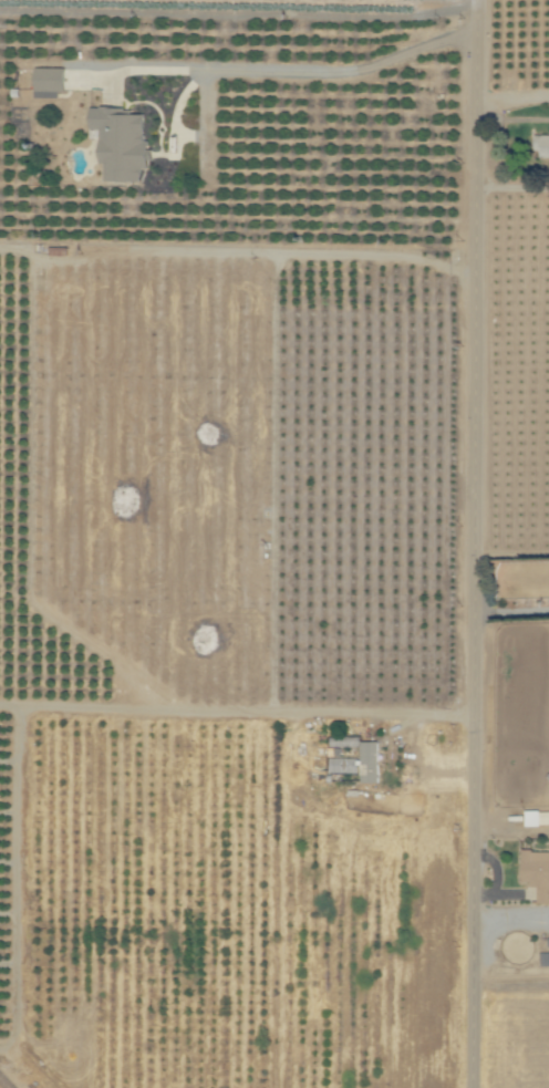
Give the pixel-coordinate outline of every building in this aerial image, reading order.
[(60,98),(60,68),(32,68),(32,98),(60,98)] [(101,181),(139,181),(139,169),(145,169),(145,114),(116,114),(116,107),(86,107),(86,130),(96,130),(96,164),(101,164),(101,181)] [(548,158),(548,135),(534,135),(534,158),(548,158)] [(331,747),(349,746),(349,737),(330,738),(331,747)] [(359,784),(376,784),(377,742),(359,742),(359,758),(328,758),(328,773),(359,773),(359,784)] [(523,812),(523,826),(548,825),(548,811),(523,812)] [(548,904),(548,851),(519,850),(518,885),(535,885),(535,903),(548,904)]
